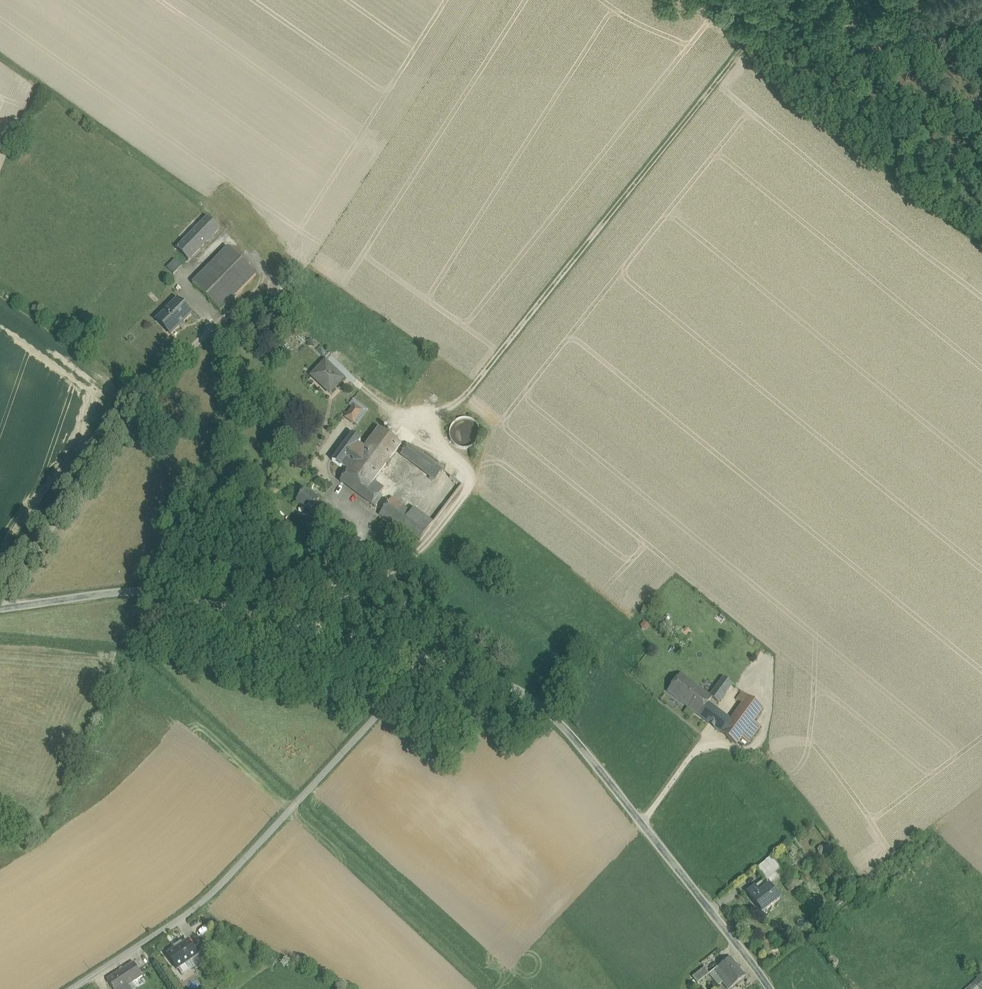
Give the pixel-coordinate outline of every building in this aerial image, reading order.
[(177,250),(189,261),(220,230),(208,218),(177,250)] [(228,248),(192,285),(221,313),(257,276),(228,248)] [(175,260),(167,269),(174,275),(182,267),(175,260)] [(157,322),(171,336),(192,316),(178,301),(157,322)] [(330,394),(344,380),(326,363),(314,375),(325,385),(323,387),(330,394)] [(312,377),(323,387),(325,385),(314,375),(312,377)] [(343,414),(356,424),(366,409),(354,400),(343,414)] [(451,428),(449,434),(450,440),(453,445),(458,448),(464,450),(470,449),(475,446),(479,441),(480,436),(479,430),(476,424),(471,421),(466,419),(460,420),(454,423),(451,428)] [(401,446),(379,430),(364,449),(348,472),(340,482),(375,508),(383,497),(379,495),(384,489),(374,482),(386,466),(388,468),(391,464),(389,462),(401,446)] [(348,472),(364,449),(358,445),(360,442),(352,435),(344,445),(339,452),(332,462),(341,468),(342,467),(348,472)] [(339,452),(344,445),(341,443),(336,449),(339,452)] [(408,446),(401,456),(435,482),(443,472),(408,446)] [(444,491),(453,497),(462,484),(444,471),(439,478),(449,485),(444,491)] [(296,502),(310,512),(311,510),(319,500),(305,489),(296,502)] [(391,499),(390,502),(409,517),(410,515),(411,514),(391,499)] [(319,500),(311,510),(323,519),(331,508),(319,500)] [(390,502),(382,512),(401,527),(409,517),(390,502)] [(401,527),(382,512),(380,515),(399,529),(401,527)] [(429,529),(410,515),(409,517),(401,527),(420,541),(429,529)] [(681,674),(667,693),(685,706),(698,688),(681,674)] [(723,678),(710,696),(709,697),(712,699),(719,704),(732,685),(723,678)] [(698,688),(685,706),(709,724),(719,711),(708,703),(712,699),(709,697),(710,696),(698,688)] [(736,700),(742,705),(747,697),(742,692),(736,700)] [(731,720),(721,733),(736,745),(742,738),(753,722),(755,720),(763,709),(747,697),(742,705),(731,720)] [(731,720),(719,711),(709,724),(721,733),(731,720)] [(753,722),(742,738),(748,743),(760,727),(753,722)] [(828,861),(835,856),(829,847),(822,851),(828,861)] [(766,883),(781,871),(770,857),(765,861),(766,862),(755,870),(764,881),(766,883)] [(785,887),(790,892),(803,882),(798,876),(785,887)] [(760,893),(769,886),(766,883),(764,881),(755,888),(760,893)] [(755,888),(747,894),(751,899),(750,899),(762,914),(766,911),(766,910),(779,900),(780,900),(769,886),(760,893),(755,888)] [(175,950),(167,956),(177,970),(198,956),(188,941),(187,942),(189,945),(177,953),(175,950)] [(189,945),(187,942),(175,950),(177,953),(189,945)] [(198,953),(206,964),(212,959),(205,948),(198,953)] [(210,953),(214,958),(219,955),(215,950),(210,953)] [(730,958),(717,969),(728,982),(732,987),(745,977),(730,958)] [(144,976),(135,962),(107,979),(113,988),(123,988),(127,986),(144,976)] [(692,978),(697,984),(710,975),(704,968),(692,978)] [(728,982),(717,969),(714,972),(724,984),(728,982)] [(981,976),(967,988),(981,988),(981,978),(981,976)]
